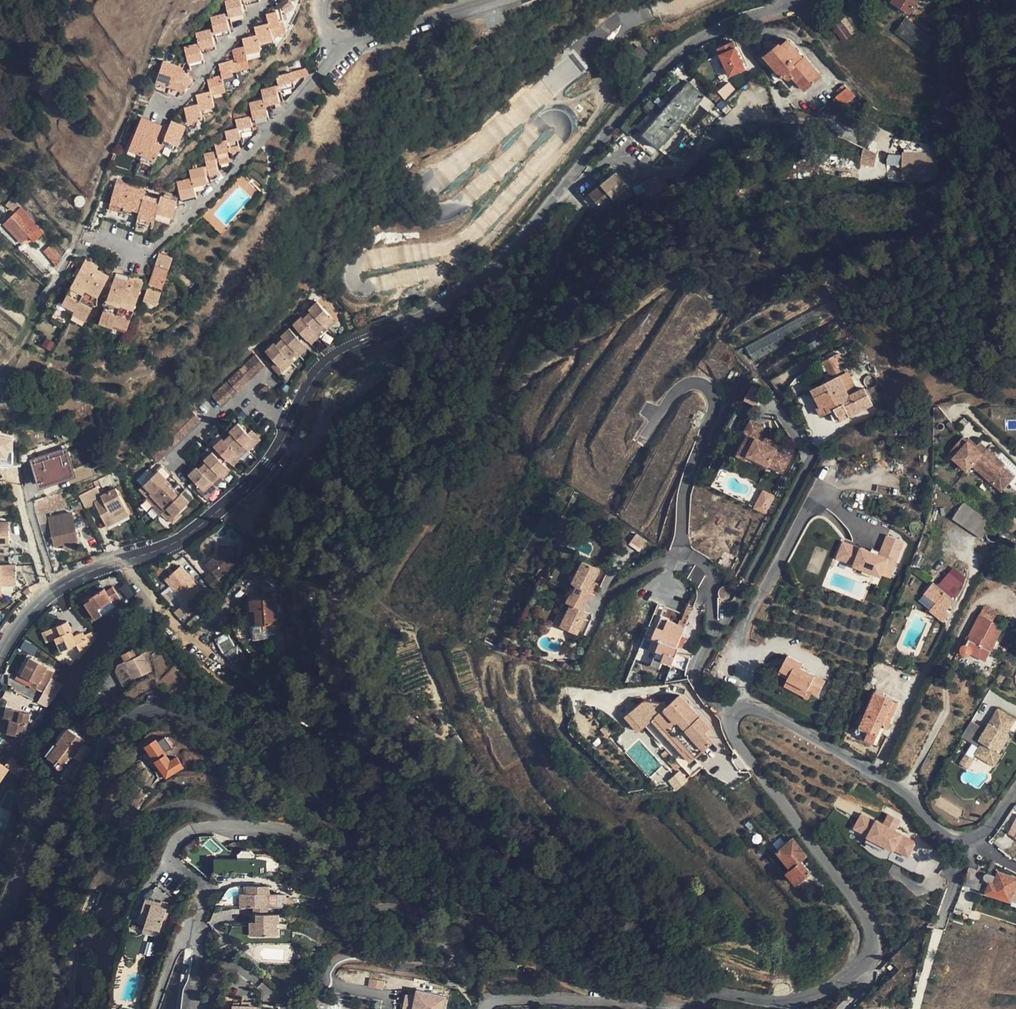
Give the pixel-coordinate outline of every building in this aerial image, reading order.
[(247,11),(262,8),(260,0),(244,0),(247,11)] [(893,2),(910,12),(917,0),(894,0),(893,2)] [(226,8),(229,21),(231,27),(231,28),(246,25),(241,4),(226,8)] [(292,11),(289,8),(283,12),(285,16),(292,11)] [(270,19),(272,29),(273,28),(274,35),(285,32),(281,17),(270,19)] [(842,40),(850,35),(842,24),(846,22),(842,17),(831,25),(842,40)] [(925,56),(936,42),(907,20),(896,33),(925,56)] [(226,21),(215,24),(214,32),(215,36),(216,43),(217,45),(232,42),(228,27),(226,21)] [(273,28),(272,29),(257,32),(259,40),(263,53),(278,49),(276,40),(274,35),(273,28)] [(289,31),(285,32),(274,35),(276,40),(290,36),(289,31)] [(852,38),(850,35),(842,40),(844,43),(852,38)] [(211,36),(204,38),(200,53),(203,62),(205,61),(212,39),(211,36)] [(196,40),(200,51),(200,53),(204,38),(196,40)] [(803,89),(820,75),(804,54),(802,56),(787,38),(780,45),(778,43),(764,55),(782,77),(783,76),(785,78),(786,79),(789,79),(790,78),(792,77),(803,89)] [(212,39),(205,61),(216,58),(213,44),(212,39)] [(244,44),(246,53),(248,61),(264,57),(263,53),(259,40),(244,44)] [(731,41),(716,48),(719,54),(734,47),(731,41)] [(734,47),(719,54),(729,75),(744,68),(734,47)] [(200,53),(200,51),(186,55),(186,57),(188,64),(191,76),(194,75),(199,56),(200,53)] [(204,66),(203,62),(200,53),(199,56),(194,75),(202,73),(204,66)] [(237,56),(239,66),(240,66),(242,71),(251,69),(248,61),(246,53),(237,56)] [(178,74),(180,70),(167,64),(154,90),(176,101),(189,90),(191,83),(185,76),(184,77),(178,74)] [(240,66),(239,66),(221,71),(223,81),(224,85),(236,82),(235,80),(243,78),(242,71),(240,66)] [(312,66),(297,70),(298,77),(313,74),(312,66)] [(280,73),(283,84),(284,89),(299,85),(298,80),(299,80),(298,77),(297,70),(280,73)] [(604,78),(599,75),(592,84),(597,88),(604,78)] [(209,84),(211,94),(213,102),(228,98),(224,85),(223,81),(209,84)] [(697,102),(703,95),(687,81),(642,134),(657,148),(697,102)] [(265,89),(267,98),(268,98),(271,109),(285,106),(281,90),(280,85),(265,89)] [(848,92),(850,89),(848,87),(836,97),(843,105),(852,97),(848,92)] [(197,97),(200,106),(202,114),(216,111),(214,105),(213,102),(211,94),(197,97)] [(714,105),(703,95),(697,102),(708,112),(714,105)] [(268,98),(267,98),(253,102),(254,105),(255,111),(258,124),(273,120),(271,109),(268,98)] [(200,106),(192,109),(188,121),(186,127),(187,128),(189,127),(196,125),(204,123),(203,118),(202,114),(200,106)] [(238,119),(241,127),(242,134),(257,130),(253,115),(238,119)] [(141,120),(128,152),(156,163),(163,146),(155,143),(162,128),(141,120)] [(173,145),(179,125),(172,122),(164,141),(165,141),(173,145)] [(179,147),(184,135),(186,127),(179,125),(173,145),(179,147)] [(228,130),(230,139),(232,146),(233,154),(243,151),(241,140),(243,139),(242,134),(241,127),(228,130)] [(219,152),(217,153),(218,159),(221,158),(223,165),(233,162),(229,147),(232,146),(230,139),(217,142),(219,152)] [(172,150),(173,145),(165,141),(163,146),(172,150)] [(155,167),(156,163),(128,152),(127,156),(155,167)] [(207,154),(210,165),(211,172),(212,176),(222,174),(220,166),(218,159),(217,153),(216,152),(207,154)] [(893,172),(901,172),(902,155),(902,153),(894,153),(893,172)] [(925,155),(902,155),(901,172),(925,173),(925,155)] [(846,165),(849,164),(848,157),(822,158),(823,167),(822,167),(822,178),(846,178),(846,165)] [(865,164),(849,164),(846,165),(846,178),(855,178),(855,176),(867,175),(865,164)] [(191,170),(193,179),(195,179),(197,191),(211,187),(208,172),(207,166),(191,170)] [(629,189),(616,174),(590,196),(599,207),(611,198),(613,201),(629,189)] [(180,182),(180,185),(181,189),(183,199),(198,195),(197,191),(195,179),(193,179),(180,182)] [(111,202),(125,206),(140,210),(144,197),(146,190),(117,181),(111,202)] [(161,212),(169,215),(172,196),(164,194),(163,198),(161,212)] [(199,200),(198,195),(183,199),(184,204),(199,200)] [(179,199),(172,196),(169,215),(173,216),(176,208),(179,199)] [(139,215),(139,216),(154,220),(154,219),(157,211),(160,201),(144,197),(140,210),(139,215)] [(13,214),(18,208),(11,202),(6,208),(13,214)] [(124,211),(139,215),(140,210),(125,206),(124,211)] [(21,209),(16,213),(33,231),(38,227),(21,209)] [(161,212),(159,220),(167,223),(169,215),(161,212)] [(33,231),(16,213),(8,221),(25,239),(33,231)] [(152,227),(154,220),(139,216),(137,222),(152,227)] [(59,260),(62,258),(47,240),(40,247),(54,264),(56,265),(59,260)] [(158,303),(173,258),(159,254),(143,298),(158,303)] [(86,258),(63,303),(75,310),(73,313),(86,319),(94,303),(97,305),(98,296),(109,276),(97,269),(99,265),(86,258)] [(135,303),(142,281),(130,277),(128,280),(115,276),(108,298),(103,302),(105,305),(100,321),(114,326),(115,324),(126,328),(135,303)] [(144,281),(142,281),(135,303),(136,304),(144,281)] [(323,326),(331,318),(316,304),(308,312),(310,313),(323,326)] [(317,335),(324,328),(323,326),(310,313),(303,320),(315,333),(317,335)] [(335,323),(331,318),(323,326),(324,328),(327,330),(335,323)] [(315,333),(303,320),(301,319),(293,327),(307,341),(315,333)] [(785,334),(794,329),(791,324),(748,344),(754,358),(789,342),(785,334)] [(295,353),(303,345),(289,330),(281,338),(283,340),(295,353)] [(319,337),(317,335),(315,333),(307,341),(311,345),(319,337)] [(287,360),(289,361),(296,354),(295,353),(283,340),(275,347),(287,360)] [(826,340),(817,344),(820,349),(812,354),(814,357),(830,348),(826,340)] [(807,345),(812,354),(820,349),(817,344),(815,341),(807,345)] [(266,353),(276,364),(280,368),(287,360),(275,347),(273,345),(266,353)] [(307,349),(303,345),(295,353),(296,354),(299,357),(307,349)] [(863,357),(858,350),(850,356),(855,363),(863,357)] [(292,364),(299,357),(296,354),(289,361),(292,364)] [(245,378),(249,382),(264,368),(255,357),(253,359),(258,364),(245,378)] [(824,363),(832,380),(840,377),(835,364),(839,362),(836,357),(824,363)] [(221,407),(249,382),(245,378),(258,364),(253,359),(212,398),(221,407)] [(281,374),(292,364),(289,361),(287,360),(280,368),(276,364),(273,366),(281,374)] [(857,363),(855,365),(855,367),(854,369),(855,371),(857,374),(858,375),(861,376),(863,377),(865,376),(867,375),(869,373),(870,370),(870,368),(869,365),(868,363),(867,362),(864,361),(861,361),(859,361),(857,363)] [(849,373),(840,377),(850,396),(858,392),(849,373)] [(850,396),(840,377),(832,380),(830,381),(841,394),(857,412),(872,405),(871,403),(865,391),(864,389),(858,392),(850,396)] [(2,378),(0,383),(0,386),(17,394),(20,386),(2,378)] [(350,382),(353,387),(359,382),(356,378),(350,382)] [(849,416),(857,412),(841,394),(830,381),(817,388),(816,385),(810,387),(812,391),(813,390),(821,407),(826,405),(829,412),(835,409),(839,416),(847,412),(849,416)] [(754,384),(748,398),(759,403),(765,388),(754,384)] [(871,403),(884,397),(879,385),(865,391),(871,403)] [(259,393),(263,397),(270,390),(266,386),(259,393)] [(324,402),(317,398),(313,405),(321,408),(324,402)] [(365,410),(372,404),(367,398),(359,405),(346,415),(348,418),(362,407),(365,410)] [(821,415),(829,412),(826,405),(821,407),(818,409),(821,415)] [(200,421),(189,411),(148,451),(158,462),(200,421)] [(764,427),(752,420),(745,433),(749,435),(740,450),(749,455),(751,452),(757,455),(755,460),(753,462),(766,469),(768,466),(782,474),(791,457),(771,447),(764,443),(757,439),(764,427)] [(229,432),(232,434),(244,446),(251,439),(248,435),(237,424),(229,432)] [(5,431),(4,435),(12,436),(12,433),(11,434),(10,434),(8,434),(7,432),(7,430),(8,429),(10,428),(12,429),(13,430),(14,428),(6,427),(5,431)] [(251,432),(248,435),(251,439),(244,446),(245,447),(248,450),(256,442),(258,440),(251,432)] [(238,454),(245,447),(244,446),(232,434),(224,441),(238,454)] [(21,461),(20,448),(17,448),(18,440),(5,438),(4,446),(11,447),(11,460),(21,461)] [(774,442),(766,438),(764,443),(771,447),(774,442)] [(238,454),(224,441),(222,439),(214,447),(232,465),(241,457),(238,454)] [(976,447),(971,443),(965,449),(970,454),(964,461),(961,464),(975,476),(980,471),(994,455),(988,449),(985,452),(983,454),(976,447)] [(985,452),(978,445),(976,447),(983,454),(985,452)] [(241,457),(248,450),(245,447),(238,454),(241,457)] [(34,460),(42,483),(72,473),(66,457),(71,456),(69,449),(34,460)] [(200,457),(206,463),(219,476),(223,479),(230,471),(208,449),(200,457)] [(970,454),(965,449),(959,456),(964,461),(970,454)] [(749,455),(740,450),(738,456),(747,460),(748,457),(749,455)] [(757,455),(751,452),(749,455),(748,457),(755,460),(757,455)] [(1005,464),(994,455),(980,471),(992,482),(1002,491),(1014,476),(1010,473),(1003,466),(1005,464)] [(106,464),(102,458),(83,465),(86,471),(106,464)] [(212,483),(219,476),(206,463),(199,470),(212,483)] [(975,476),(961,464),(958,468),(972,480),(975,476)] [(1012,470),(1005,464),(1003,466),(1010,473),(1012,470)] [(88,476),(86,471),(83,465),(73,469),(75,474),(73,474),(75,480),(88,476)] [(217,489),(215,486),(212,483),(199,470),(196,467),(189,475),(198,486),(196,489),(206,499),(217,489)] [(142,486),(153,475),(149,471),(148,470),(137,480),(142,486)] [(158,470),(153,475),(142,486),(141,487),(149,495),(164,481),(166,479),(158,470)] [(117,482),(111,471),(105,473),(110,484),(111,485),(117,482)] [(102,488),(110,484),(105,473),(96,476),(102,488)] [(215,486),(223,479),(219,476),(212,483),(215,486)] [(1014,476),(1002,491),(1009,497),(1015,490),(1015,478),(1014,476)] [(149,495),(157,503),(171,488),(164,481),(149,495)] [(1002,491),(992,482),(989,486),(998,494),(1002,491)] [(138,490),(147,498),(149,495),(141,487),(138,490)] [(106,528),(114,523),(112,518),(126,511),(115,489),(101,496),(97,488),(79,497),(85,508),(94,504),(106,528)] [(157,503),(164,510),(178,495),(171,488),(157,503)] [(769,513),(777,494),(763,489),(755,508),(769,513)] [(172,518),(178,512),(189,502),(181,493),(178,495),(164,510),(172,518)] [(147,498),(154,506),(157,503),(149,495),(147,498)] [(51,512),(48,496),(34,501),(38,515),(51,512)] [(992,523),(963,502),(953,518),(982,538),(985,534),(985,533),(986,531),(987,529),(988,529),(992,523)] [(154,506),(161,512),(164,510),(157,503),(154,506)] [(164,510),(161,512),(172,524),(181,516),(178,512),(172,518),(164,510)] [(129,516),(126,511),(112,518),(114,523),(129,516)] [(63,543),(77,541),(71,514),(49,519),(55,545),(63,543)] [(0,521),(0,543),(9,543),(9,521),(0,521)] [(631,544),(644,551),(650,540),(637,533),(631,544)] [(887,536),(879,557),(843,543),(836,559),(853,566),(852,567),(880,578),(881,575),(890,579),(904,543),(887,536)] [(78,546),(77,541),(63,543),(65,549),(78,546)] [(235,546),(217,544),(216,553),(203,563),(207,568),(199,575),(211,590),(219,583),(215,578),(233,564),(235,546)] [(569,582),(573,584),(584,563),(581,561),(569,582)] [(602,572),(584,563),(573,584),(577,587),(590,593),(602,572)] [(954,596),(970,577),(955,565),(940,584),(954,596)] [(16,566),(0,567),(0,586),(1,586),(17,585),(16,566)] [(179,566),(163,578),(182,602),(198,590),(179,566)] [(937,605),(946,613),(955,603),(934,585),(925,594),(937,605)] [(126,586),(120,591),(126,598),(132,593),(126,586)] [(100,607),(107,602),(111,600),(114,604),(119,599),(112,587),(105,591),(104,588),(89,597),(90,599),(84,603),(92,618),(99,614),(96,609),(100,607)] [(590,593),(577,587),(573,594),(586,601),(590,593)] [(566,601),(571,603),(582,609),(586,601),(573,594),(570,592),(566,601)] [(263,624),(277,623),(276,598),(269,598),(262,598),(251,599),(251,610),(255,610),(257,624),(263,624)] [(110,607),(107,602),(100,607),(103,612),(110,607)] [(588,612),(582,609),(571,603),(565,613),(559,625),(576,634),(588,612)] [(943,617),(946,613),(937,605),(934,609),(943,617)] [(677,647),(681,636),(693,607),(689,606),(680,626),(668,621),(669,619),(662,617),(653,637),(661,641),(651,665),(660,669),(663,664),(671,668),(680,648),(677,647)] [(984,607),(980,615),(992,622),(997,614),(984,607)] [(551,621),(559,625),(565,613),(558,609),(551,621)] [(1003,628),(992,622),(980,615),(968,636),(970,637),(967,644),(965,645),(963,646),(962,647),(961,651),(962,654),(965,656),(968,656),(971,654),(985,662),(1003,628)] [(139,621),(135,616),(127,625),(131,629),(139,621)] [(66,622),(48,630),(52,640),(56,639),(61,651),(76,644),(81,655),(95,639),(91,632),(83,635),(82,632),(73,636),(66,622)] [(301,643),(299,626),(289,628),(291,644),(301,643)] [(46,643),(52,640),(48,630),(42,633),(46,643)] [(216,640),(223,654),(235,648),(227,634),(216,640)] [(687,638),(681,636),(677,647),(680,648),(682,649),(687,638)] [(273,639),(274,652),(280,653),(281,659),(285,659),(283,638),(278,639),(273,639)] [(237,647),(235,648),(223,654),(242,666),(248,661),(237,647)] [(123,653),(125,660),(133,677),(150,669),(143,654),(137,656),(134,648),(123,653)] [(788,657),(781,670),(790,675),(787,680),(808,691),(818,696),(825,682),(801,669),(803,665),(788,657)] [(30,689),(31,687),(34,682),(22,676),(30,659),(27,658),(15,681),(30,689)] [(34,682),(31,687),(43,694),(54,671),(30,659),(22,676),(34,682)] [(70,672),(66,668),(61,676),(65,679),(70,672)] [(778,675),(787,680),(790,675),(781,670),(778,675)] [(804,697),(808,691),(787,680),(784,686),(804,697)] [(898,703),(875,692),(865,716),(863,715),(854,733),(874,743),(883,724),(888,726),(898,703)] [(646,725),(691,777),(702,768),(695,759),(713,743),(705,734),(708,730),(679,697),(667,707),(663,703),(644,701),(624,718),(637,732),(646,725)] [(997,764),(1004,752),(1002,751),(1012,734),(1009,733),(1015,721),(1015,718),(1000,708),(988,729),(973,720),(963,736),(982,747),(978,753),(997,764)] [(22,738),(20,750),(23,747),(34,732),(24,729),(28,715),(10,710),(7,719),(11,720),(10,723),(8,722),(5,733),(22,738)] [(85,739),(68,726),(57,740),(59,741),(48,755),(57,762),(60,759),(64,762),(69,755),(72,757),(85,739)] [(95,730),(88,740),(91,742),(99,733),(95,730)] [(26,752),(34,732),(23,747),(20,750),(26,752)] [(164,773),(170,769),(176,765),(178,762),(178,761),(175,757),(170,760),(164,752),(173,746),(166,735),(157,741),(155,739),(146,745),(152,755),(160,767),(164,773)] [(968,768),(974,757),(967,753),(961,764),(968,768)] [(14,757),(10,755),(4,764),(0,761),(0,780),(7,768),(19,776),(24,768),(12,760),(14,757)] [(155,769),(160,767),(152,755),(148,758),(155,769)] [(180,764),(178,761),(178,762),(176,765),(170,769),(171,770),(180,764)] [(679,771),(668,781),(677,791),(688,781),(679,771)] [(17,796),(9,792),(1,806),(9,810),(17,796)] [(879,820),(864,812),(856,827),(870,835),(870,836),(896,849),(896,848),(911,856),(919,840),(905,833),(905,832),(879,818),(879,820)] [(770,844),(776,851),(792,838),(786,830),(770,844)] [(800,861),(806,855),(792,838),(776,851),(790,868),(786,873),(795,883),(809,871),(800,861)] [(815,866),(806,855),(800,861),(809,871),(815,866)] [(982,887),(986,873),(971,868),(966,882),(982,887)] [(1000,873),(996,883),(991,882),(987,893),(1012,900),(1015,887),(1015,878),(1000,873)] [(282,894),(272,894),(266,894),(267,886),(242,886),(241,897),(240,897),(240,907),(251,907),(266,908),(266,905),(282,906),(282,896),(282,894)] [(154,905),(155,901),(147,899),(140,921),(147,923),(145,926),(161,931),(169,906),(162,904),(160,908),(154,905)] [(173,907),(169,906),(161,931),(164,932),(173,907)] [(277,937),(278,914),(251,914),(251,927),(249,927),(249,933),(265,934),(265,936),(277,937)] [(159,936),(161,931),(145,926),(144,931),(159,936)] [(296,967),(304,968),(305,955),(298,954),(296,967)] [(385,988),(386,979),(371,977),(370,986),(385,988)] [(448,994),(419,988),(417,995),(408,993),(405,1008),(445,1008),(448,994)]
